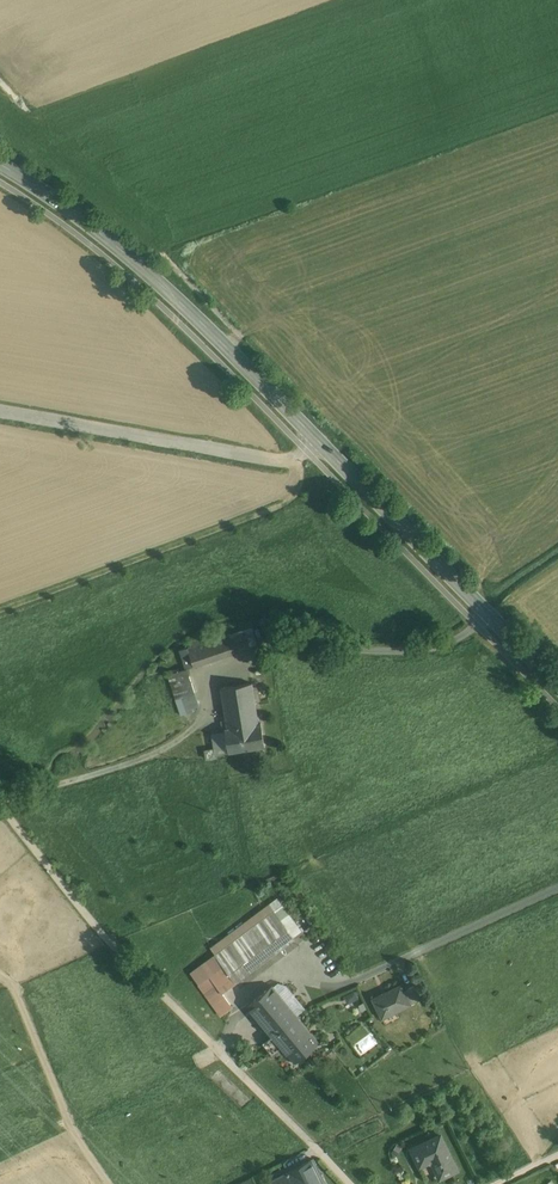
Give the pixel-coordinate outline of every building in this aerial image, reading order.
[(252,627),(230,634),(236,652),(257,645),(252,627)] [(230,634),(187,648),(193,666),(193,667),(236,653),(236,652),(230,634)] [(187,648),(180,651),(185,669),(187,668),(193,666),(187,648)] [(180,694),(194,690),(187,668),(185,669),(167,675),(174,696),(180,694)] [(252,682),(220,687),(226,727),(223,728),(224,731),(227,752),(265,747),(261,722),(259,723),(252,682)] [(194,690),(180,694),(187,714),(194,712),(193,708),(200,706),(194,690)] [(224,731),(211,733),(214,754),(227,752),(224,731)] [(215,748),(204,750),(206,759),(217,757),(215,748)] [(278,896),(209,946),(214,953),(236,982),(304,932),(278,896)] [(236,982),(214,953),(189,971),(221,1016),(233,1007),(223,992),(236,982)] [(402,980),(370,996),(381,1018),(413,1003),(406,988),(402,980)] [(415,983),(406,988),(413,1003),(422,998),(415,983)] [(338,996),(345,1006),(363,995),(356,984),(338,996)] [(250,1007),(296,1062),(320,1041),(275,986),(250,1007)] [(443,1129),(408,1146),(418,1167),(430,1162),(439,1180),(462,1169),(443,1129)] [(316,1155),(294,1164),(302,1183),(328,1183),(316,1155)] [(294,1164),(265,1176),(269,1183),(302,1183),(294,1164)] [(234,1183),(261,1183),(256,1173),(234,1183)]
